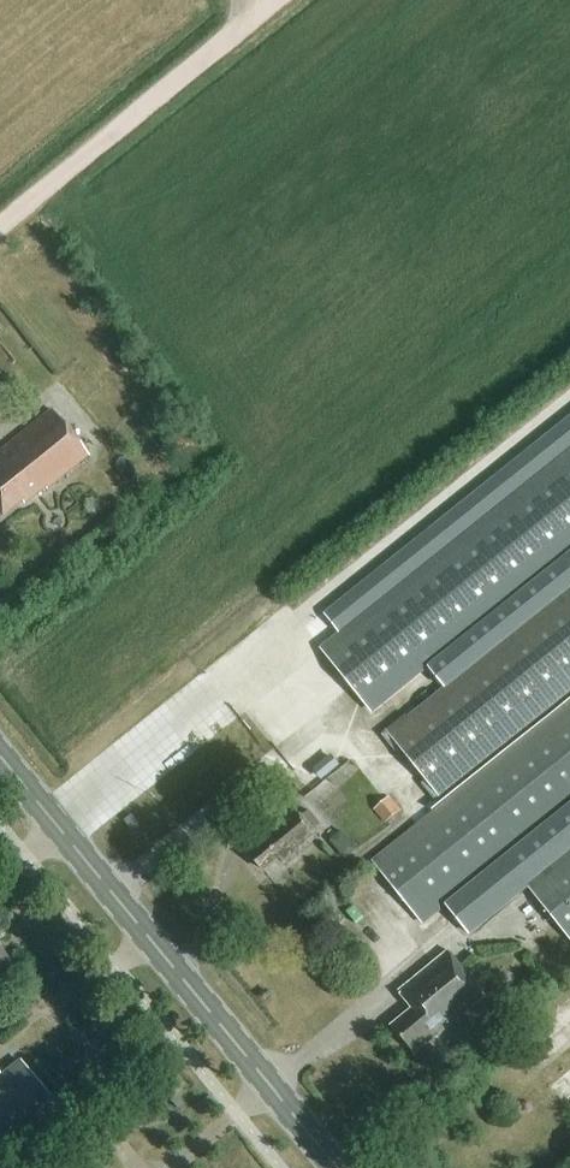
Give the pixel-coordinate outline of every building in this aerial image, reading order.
[(53,411),(0,452),(0,517),(1,519),(21,502),(23,505),(44,488),(46,492),(89,457),(53,411)] [(340,638),(569,454),(569,418),(324,616),(340,638)] [(340,638),(324,650),(375,714),(428,672),(569,558),(569,454),(340,638)] [(443,690),(569,588),(569,558),(428,672),(443,690)] [(460,781),(569,692),(569,588),(443,690),(409,718),(406,714),(383,734),(438,804),(463,784),(460,781)] [(372,862),(422,924),(444,907),(569,806),(569,703),(372,862)] [(444,907),(467,934),(528,885),(569,851),(569,806),(444,907)] [(307,812),(301,817),(295,810),(247,850),(264,870),(274,861),(278,866),(316,835),(313,831),(319,826),(307,812)] [(354,852),(339,833),(328,842),(343,861),(354,852)] [(569,937),(569,851),(528,885),(540,900),(569,937)] [(569,950),(569,937),(540,900),(503,930),(539,975),(569,950)] [(11,966),(0,952),(0,975),(11,966)] [(414,1053),(486,996),(449,952),(400,992),(401,994),(400,995),(413,1010),(394,1025),(396,1028),(395,1029),(414,1053)] [(36,1132),(61,1112),(19,1059),(18,1061),(0,1075),(0,1161),(36,1132)]
